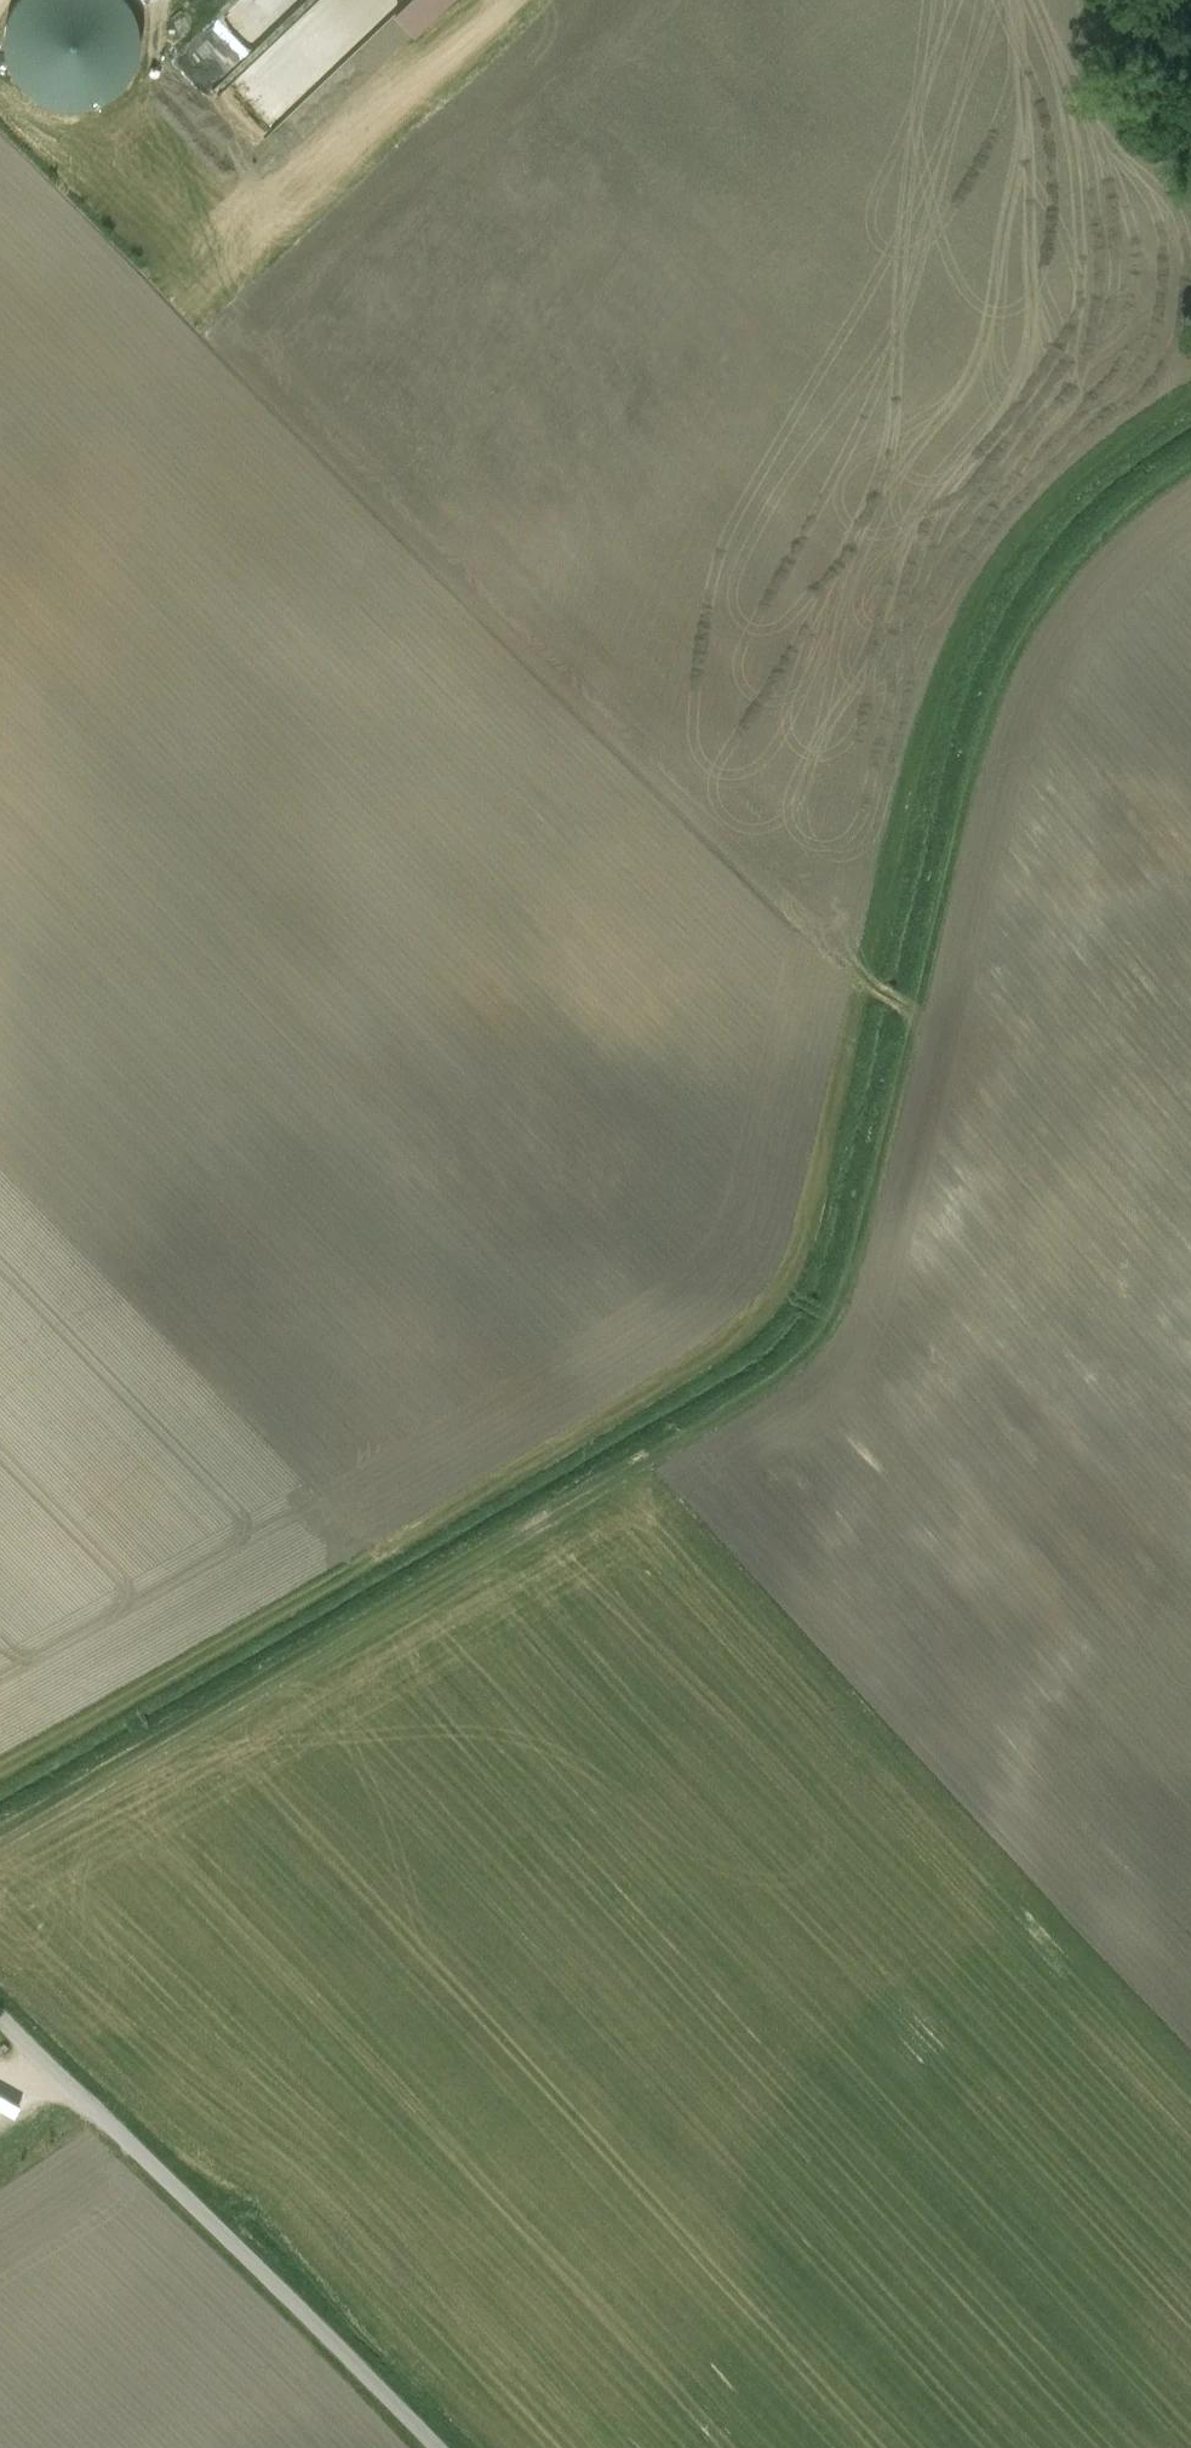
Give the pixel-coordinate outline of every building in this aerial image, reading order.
[(29,91),(42,100),(58,106),(74,108),(90,106),(105,100),(118,91),(129,79),(137,64),(141,47),(140,30),(135,13),(127,0),(21,0),(17,6),(9,23),(7,41),(9,59),(17,76),(29,91)] [(253,142),(314,95),(273,43),(212,90),(253,142)]
